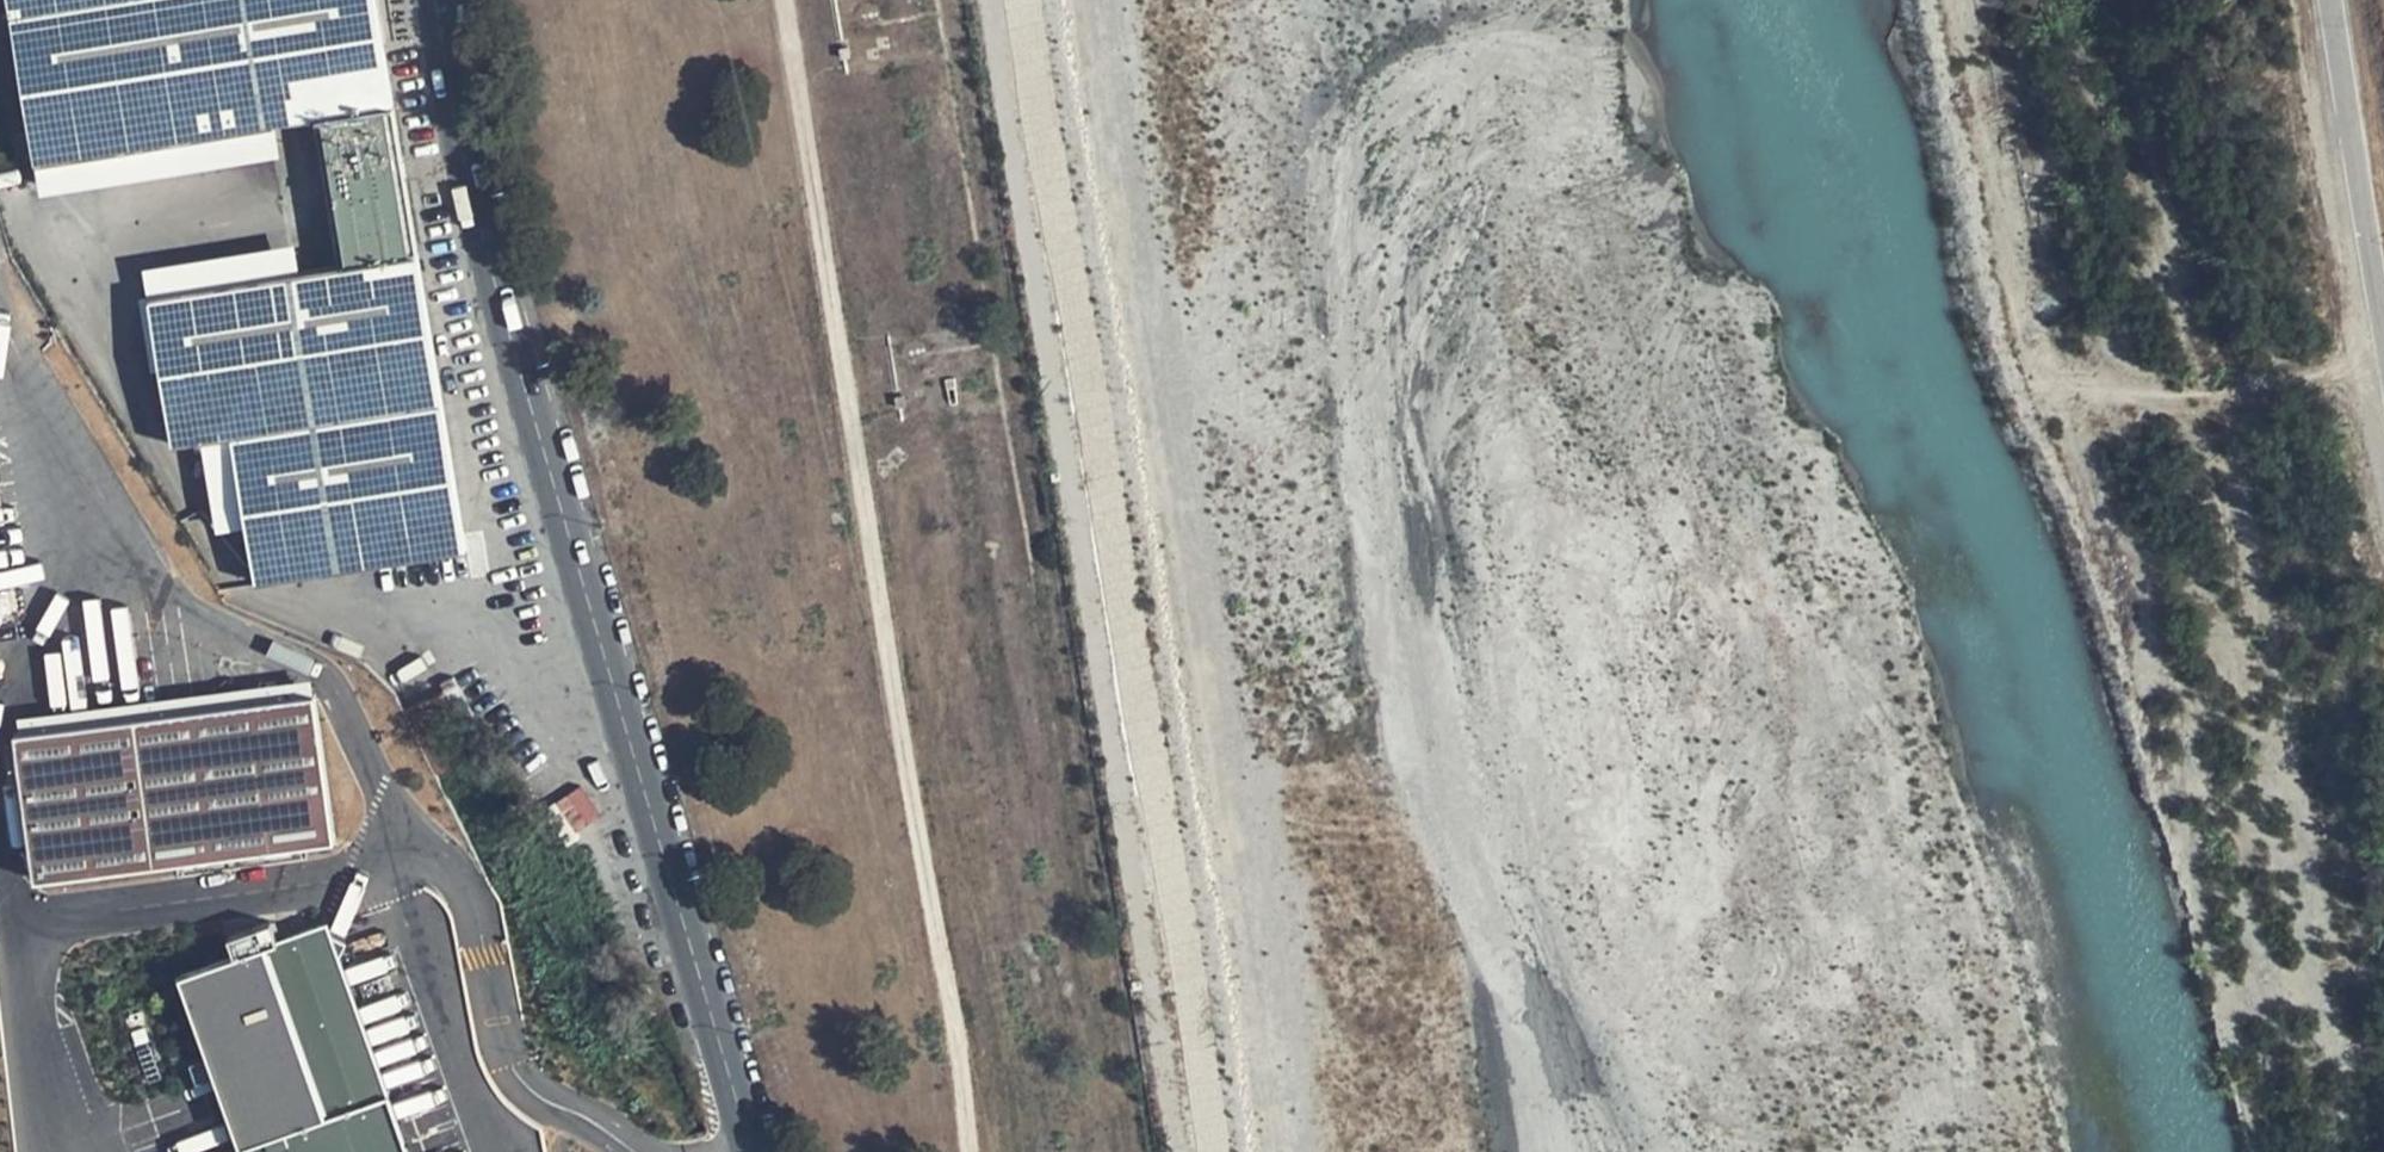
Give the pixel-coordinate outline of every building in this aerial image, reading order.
[(277,125),(319,119),(341,262),(300,270),(151,295),(174,444),(206,439),(233,434),(247,525),(255,582),(466,547),(376,0),(10,0),(37,164),(277,125)] [(281,153),(277,125),(37,164),(42,192),(281,153)] [(146,267),(151,295),(300,270),(295,242),(146,267)] [(219,529),(247,525),(233,434),(206,439),(219,529)] [(315,690),(201,705),(216,854),(332,838),(315,690)] [(207,855),(216,854),(201,705),(193,706),(207,855)] [(37,878),(207,855),(193,706),(18,729),(37,878)] [(577,829),(604,816),(588,783),(561,796),(577,829)] [(324,925),(176,980),(239,1151),(237,1151),(405,1151),(324,925)]
